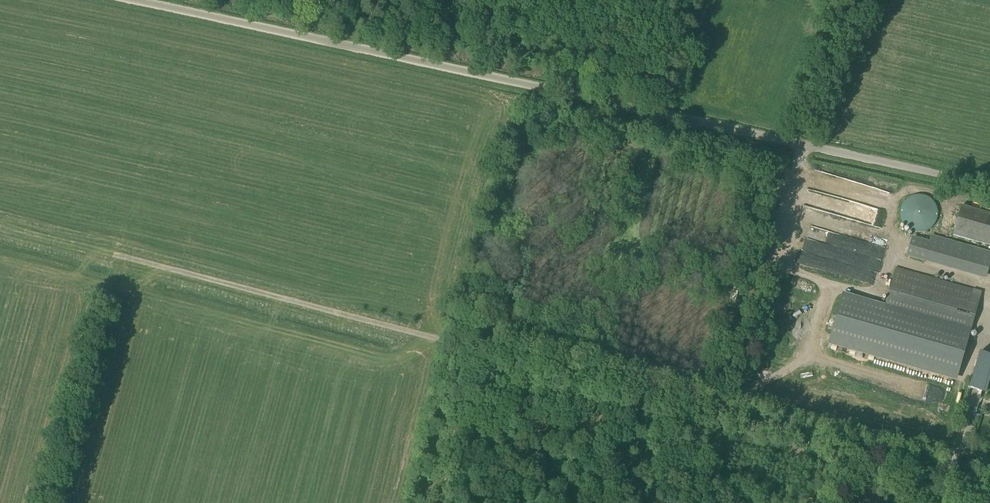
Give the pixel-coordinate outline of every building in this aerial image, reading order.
[(809,194),(806,210),(880,225),(883,209),(809,194)] [(937,217),(936,213),(935,209),(933,206),(931,204),(929,202),(925,199),(922,198),(918,198),(913,198),(910,199),(906,202),(904,204),(902,206),(900,209),(899,213),(898,217),(899,221),(900,225),(902,228),(904,231),(906,232),(909,234),(913,236),(917,236),(920,236),(923,235),(927,234),(930,232),(933,229),(935,225),(936,222),(937,217)] [(989,247),(989,215),(961,206),(953,236),(989,247)] [(852,253),(856,240),(814,227),(810,241),(852,253)] [(987,273),(989,262),(989,253),(931,236),(929,243),(912,238),(909,251),(987,273)] [(882,316),(968,341),(981,293),(896,268),(882,316)] [(968,341),(882,316),(840,304),(831,334),(959,370),(968,341)] [(969,388),(981,392),(989,361),(989,356),(979,353),(969,388)] [(860,502),(877,502),(874,497),(876,496),(868,482),(853,491),(860,502)]
